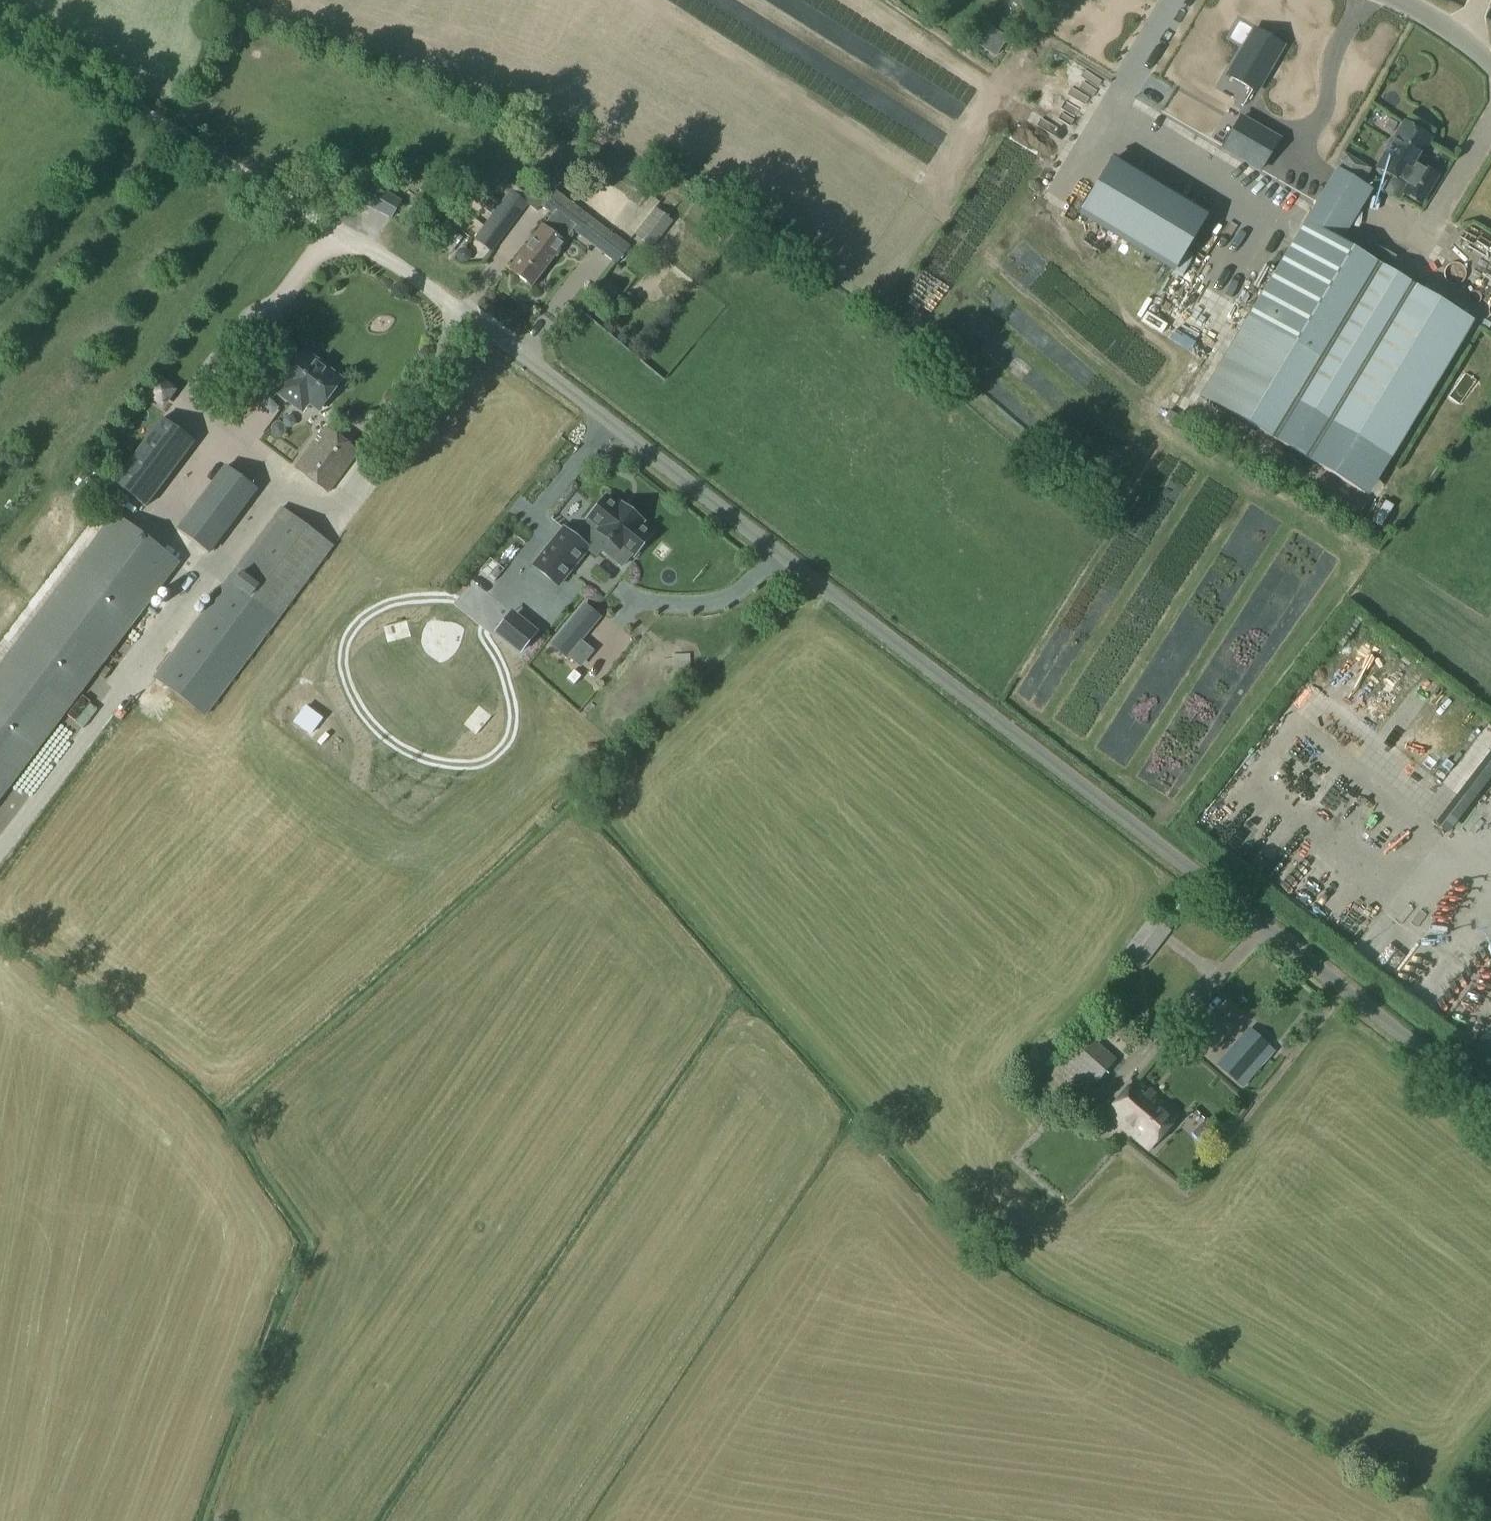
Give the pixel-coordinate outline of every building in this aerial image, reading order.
[(1253,29),(1225,76),(1255,94),(1283,47),(1253,29)] [(1240,118),(1222,149),(1260,171),(1277,140),(1240,118)] [(1430,139),(1404,124),(1377,168),(1407,187),(1403,194),(1420,205),(1436,177),(1420,167),(1419,168),(1414,165),(1430,139)] [(1112,160),(1080,213),(1173,269),(1205,216),(1112,160)] [(1246,319),(1200,395),(1361,492),(1456,334),(1404,302),(1413,287),(1387,271),(1395,257),(1369,242),(1361,256),(1335,240),(1367,187),(1337,169),(1246,319)] [(509,191),(473,240),(492,254),(527,206),(536,214),(541,208),(551,215),(531,242),(540,248),(544,243),(556,252),(572,231),(616,264),(629,248),(551,191),(550,192),(528,180),(518,197),(509,191)] [(368,183),(357,203),(389,222),(401,202),(368,183)] [(324,206),(318,215),(362,247),(369,238),(324,206)] [(655,207),(634,234),(652,247),(673,220),(655,207)] [(436,243),(446,250),(453,239),(443,232),(436,243)] [(531,242),(510,271),(530,287),(556,252),(544,243),(540,248),(531,242)] [(245,336),(243,350),(258,352),(260,339),(245,336)] [(283,381),(275,392),(300,410),(306,402),(311,402),(319,408),(330,394),(331,395),(336,395),(342,386),(342,382),(340,381),(342,377),(300,346),(297,349),(296,348),(292,348),(285,356),(285,361),(287,362),(277,377),(283,381)] [(158,420),(110,485),(143,511),(192,445),(158,420)] [(272,437),(277,440),(281,440),(284,436),(284,428),(280,425),(275,426),(271,430),(272,437)] [(324,427),(293,469),(328,495),(359,453),(324,427)] [(181,529),(212,552),(259,490),(228,467),(181,529)] [(593,528),(580,544),(596,556),(602,548),(603,552),(609,557),(613,558),(640,523),(619,505),(598,532),(593,528)] [(283,510),(155,678),(207,717),(334,548),(283,510)] [(121,515),(101,540),(160,585),(179,559),(121,515)] [(578,644),(599,618),(584,605),(550,645),(566,658),(567,657),(577,665),(588,652),(578,644)] [(519,655),(535,635),(519,622),(503,643),(519,655)] [(1311,785),(1320,785),(1321,765),(1312,765),(1311,785)] [(1151,917),(1121,955),(1140,970),(1170,932),(1151,917)] [(1232,1049),(1217,1067),(1235,1083),(1242,1089),(1274,1053),(1267,1047),(1248,1031),(1232,1049)] [(1086,1033),(1049,1073),(1079,1102),(1117,1061),(1086,1033)] [(1134,1081),(1105,1114),(1147,1151),(1176,1118),(1134,1081)] [(1195,1137),(1202,1145),(1213,1135),(1205,1127),(1195,1137)]
